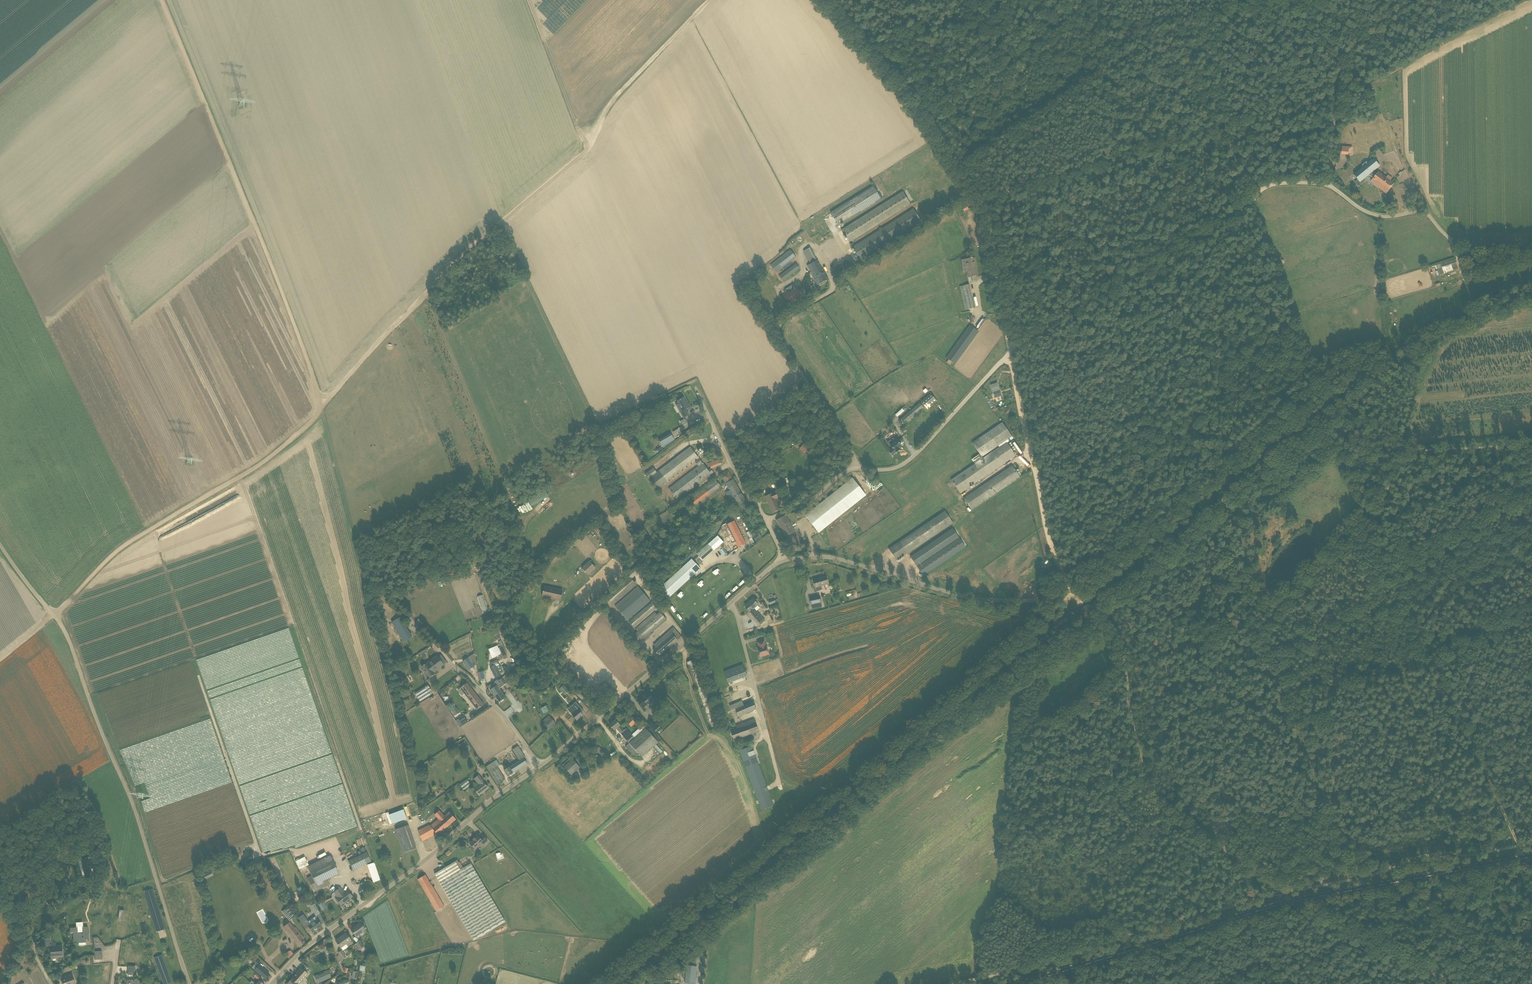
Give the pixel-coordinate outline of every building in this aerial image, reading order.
[(1354,175),(1360,182),(1365,178),(1371,181),(1370,182),(1381,190),(1382,188),(1388,192),(1394,183),(1378,172),(1376,174),(1373,171),(1379,166),(1373,159),(1367,164),(1367,163),(1366,163),(1366,162),(1362,166),(1362,167),(1363,167),(1354,175)] [(878,194),(876,191),(874,188),(873,186),(830,213),(839,226),(881,199),(880,197),(878,194)] [(903,192),(842,230),(849,242),(910,204),(903,192)] [(914,209),(852,247),(860,260),(921,221),(914,209)] [(810,263),(817,259),(811,247),(804,251),(810,263)] [(771,265),(776,273),(796,257),(790,250),(771,265)] [(975,263),(975,258),(966,260),(968,272),(970,271),(971,277),(976,276),(974,263),(975,263)] [(1436,265),(1436,266),(1439,275),(1459,269),(1456,259),(1436,265)] [(817,261),(810,264),(807,266),(818,285),(827,280),(817,261)] [(783,281),(800,269),(796,264),(779,277),(783,281)] [(801,295),(796,289),(784,296),(789,304),(793,301),(792,301),(801,295)] [(974,308),(972,296),(962,298),(965,310),(974,308)] [(950,365),(952,362),(955,364),(978,331),(970,325),(946,358),(949,360),(947,362),(950,365)] [(999,390),(997,383),(990,385),(993,392),(999,390)] [(937,401),(931,394),(921,402),(928,409),(937,401)] [(689,415),(686,410),(691,407),(685,397),(678,401),(683,410),(680,412),(684,418),(689,415)] [(925,409),(920,403),(901,420),(906,425),(925,409)] [(642,422),(650,417),(647,413),(639,418),(642,422)] [(1012,436),(1002,423),(972,443),(982,457),(1012,436)] [(675,440),(671,434),(659,440),(663,447),(675,440)] [(901,446),(894,437),(888,443),(890,446),(892,448),(889,451),(893,455),(897,452),(896,451),(901,446)] [(960,493),(1016,456),(1007,442),(951,480),(960,493)] [(804,443),(802,446),(806,451),(808,453),(811,450),(804,443)] [(690,447),(657,473),(653,468),(645,474),(649,479),(658,490),(695,462),(699,459),(690,447)] [(711,469),(708,471),(703,463),(699,459),(695,462),(699,466),(669,489),(678,500),(711,474),(714,472),(711,469)] [(720,459),(709,464),(711,468),(722,464),(720,459)] [(1012,465),(966,497),(964,498),(972,510),(1020,477),(1012,465)] [(787,484),(784,478),(777,482),(780,488),(787,484)] [(852,478),(805,516),(819,533),(866,495),(852,478)] [(733,479),(726,484),(730,491),(729,492),(729,493),(727,494),(732,502),(735,500),(739,505),(746,501),(733,479)] [(716,480),(687,502),(693,509),(722,487),(716,480)] [(546,490),(529,501),(532,506),(549,496),(546,490)] [(776,492),(765,497),(773,513),(780,510),(775,499),(778,498),(776,492)] [(662,522),(671,516),(667,511),(658,517),(662,522)] [(945,511),(889,549),(897,561),(953,523),(945,511)] [(776,520),(786,537),(795,532),(785,515),(776,520)] [(746,544),(733,517),(725,522),(726,524),(723,525),(732,544),(735,542),(738,548),(746,544)] [(644,524),(650,535),(654,533),(647,522),(644,524)] [(911,557),(923,576),(965,547),(953,529),(911,557)] [(762,538),(759,533),(752,537),(755,543),(762,538)] [(703,560),(724,542),(718,535),(697,553),(703,560)] [(661,588),(663,590),(670,597),(701,569),(692,559),(661,588)] [(596,568),(589,561),(582,568),(589,575),(596,568)] [(628,574),(629,576),(607,596),(614,604),(637,585),(632,579),(644,568),(640,564),(628,574)] [(829,584),(827,576),(813,580),(815,588),(829,584)] [(545,586),(544,589),(542,597),(561,601),(563,590),(545,586)] [(628,620),(650,601),(638,586),(615,606),(628,620)] [(482,612),(488,610),(483,595),(477,596),(482,612)] [(820,595),(810,597),(811,604),(821,601),(820,595)] [(749,612),(759,623),(764,619),(754,608),(758,605),(753,599),(745,606),(750,611),(749,612)] [(634,628),(657,609),(652,602),(629,622),(634,628)] [(660,612),(655,616),(653,614),(636,629),(638,631),(630,638),(636,645),(643,638),(644,638),(666,619),(660,612)] [(392,621),(403,642),(412,637),(402,616),(392,621)] [(654,650),(659,656),(681,637),(674,628),(654,645),(656,648),(654,650)] [(568,638),(552,651),(590,696),(602,685),(590,671),(594,668),(568,638)] [(758,649),(760,657),(769,655),(767,647),(766,647),(765,641),(758,643),(760,649),(758,649)] [(497,655),(502,654),(504,659),(508,658),(503,642),(498,643),(501,649),(496,651),(497,655)] [(445,666),(437,656),(426,664),(422,667),(430,678),(436,674),(435,673),(445,666)] [(469,670),(474,666),(477,664),(472,656),(463,662),(469,670)] [(697,659),(687,662),(711,730),(720,727),(697,659)] [(504,672),(497,660),(490,663),(492,666),(490,667),(496,678),(502,675),(501,674),(504,672)] [(728,683),(747,676),(743,665),(724,672),(728,683)] [(661,682),(671,695),(689,681),(679,669),(661,682)] [(498,680),(490,685),(488,687),(499,703),(506,698),(500,688),(507,683),(503,678),(498,681),(498,680)] [(484,704),(467,683),(461,688),(477,710),(484,704)] [(429,692),(432,690),(429,685),(415,693),(420,702),(431,695),(429,692)] [(654,699),(648,693),(638,701),(644,708),(654,699)] [(739,717),(757,709),(750,694),(732,702),(739,717)] [(581,710),(576,704),(573,707),(575,709),(570,712),(573,715),(577,720),(583,715),(580,711),(581,710)] [(457,707),(451,711),(455,716),(460,712),(457,707)] [(554,727),(548,714),(542,718),(548,730),(554,727)] [(658,718),(655,721),(654,720),(648,724),(655,731),(660,726),(659,725),(662,722),(658,718)] [(759,731),(754,719),(736,726),(737,729),(731,732),(734,740),(759,731)] [(616,720),(610,725),(614,730),(617,728),(628,742),(633,737),(626,729),(624,730),(620,725),(616,720)] [(633,737),(628,742),(629,743),(626,746),(634,756),(637,752),(642,758),(658,743),(644,727),(633,737)] [(513,750),(520,760),(525,757),(518,746),(513,750)] [(762,810),(774,806),(752,746),(740,751),(762,810)] [(510,768),(509,767),(504,771),(508,777),(513,773),(527,764),(524,758),(510,768)] [(571,758),(569,760),(563,765),(571,775),(580,768),(571,758)] [(486,767),(498,785),(506,780),(494,762),(486,767)] [(479,795),(488,788),(484,782),(485,782),(479,775),(474,779),(480,786),(475,789),(479,795)] [(405,810),(390,813),(392,823),(407,819),(405,810)] [(438,835),(456,819),(451,813),(446,818),(440,811),(435,815),(439,819),(431,826),(430,825),(418,831),(422,841),(436,833),(438,835)] [(417,849),(409,825),(396,830),(404,853),(417,849)] [(475,839),(470,844),(476,850),(482,843),(484,845),(488,841),(483,836),(480,838),(478,835),(475,838),(475,839)] [(362,854),(367,864),(371,861),(366,852),(362,854)] [(81,859),(85,875),(92,873),(91,869),(93,868),(90,857),(81,859)] [(327,880),(339,874),(332,860),(309,871),(312,876),(307,878),(314,892),(329,885),(327,880)] [(461,870),(458,866),(456,861),(435,874),(440,882),(461,870)] [(380,880),(374,863),(367,865),(373,882),(380,880)] [(461,870),(440,882),(474,940),(505,921),(471,863),(461,870)] [(434,889),(430,882),(422,886),(426,893),(434,889)] [(348,891),(344,893),(340,888),(333,893),(337,898),(337,899),(341,905),(352,897),(348,891)] [(152,889),(144,892),(156,932),(165,929),(152,889)] [(444,907),(438,896),(431,900),(437,911),(444,907)] [(318,904),(322,911),(327,908),(323,901),(318,904)] [(320,914),(315,903),(310,906),(315,916),(320,914)] [(288,908),(283,912),(290,921),(295,917),(288,908)] [(311,930),(312,932),(321,926),(317,920),(316,920),(314,917),(308,922),(305,918),(304,918),(303,917),(299,920),(307,932),(311,930)] [(283,927),(300,948),(306,943),(303,940),(304,939),(295,927),(294,928),(290,922),(283,927)] [(365,930),(360,923),(351,930),(356,936),(365,930)] [(73,932),(74,943),(79,942),(86,941),(86,937),(89,937),(88,927),(82,927),(82,926),(78,926),(78,927),(70,928),(71,932),(73,932)] [(353,943),(346,933),(340,937),(341,938),(336,941),(341,948),(346,944),(348,946),(353,943)] [(360,949),(364,947),(365,946),(360,940),(356,943),(360,949)] [(62,946),(50,947),(51,957),(58,956),(58,957),(63,957),(62,946)] [(162,955),(154,958),(163,983),(168,983),(172,983),(162,955)] [(265,979),(270,974),(258,964),(260,962),(254,957),(252,960),(255,963),(252,967),(252,968),(265,979)] [(687,967),(683,967),(683,978),(686,978),(685,983),(694,983),(695,983),(697,966),(695,966),(696,962),(687,961),(687,967)] [(217,970),(223,977),(228,974),(222,966),(217,970)] [(298,983),(299,983),(308,974),(301,968),(287,983),(298,983)] [(328,971),(315,977),(318,983),(331,977),(328,971)] [(60,979),(62,983),(75,983),(72,975),(60,979)]
